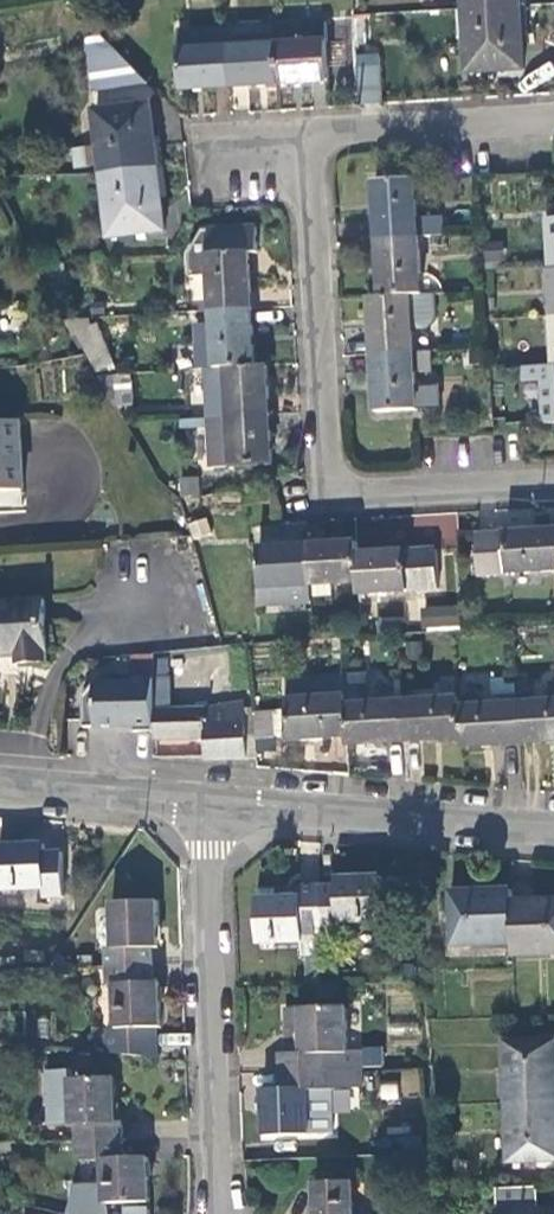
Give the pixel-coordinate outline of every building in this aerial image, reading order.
[(464,11),(521,7),(520,0),(464,0),(464,11)] [(525,72),(521,7),(464,11),(468,75),(525,72)] [(325,24),(275,27),(279,87),(330,84),(325,24)] [(275,27),(226,29),(230,90),(279,87),(275,27)] [(181,92),(230,90),(226,29),(177,32),(181,92)] [(94,91),(149,85),(104,39),(90,41),(94,91)] [(378,73),(358,74),(360,107),(381,106),(378,73)] [(94,112),(101,176),(158,170),(150,106),(94,112)] [(158,170),(101,176),(108,238),(165,233),(158,170)] [(374,183),(377,241),(418,238),(443,237),(442,218),(418,219),(415,181),(374,183)] [(553,264),(553,218),(546,219),(548,264),(553,264)] [(209,278),(211,313),(252,310),(249,255),(258,255),(257,229),(203,232),(188,256),(190,279),(209,278)] [(423,296),(418,238),(377,241),(381,298),(411,297),(423,296)] [(549,318),(553,318),(553,269),(546,270),(549,318)] [(427,333),(425,296),(423,296),(411,297),(414,340),(423,339),(423,334),(427,333)] [(369,299),(373,356),(428,353),(427,339),(423,339),(414,340),(411,297),(381,298),(369,299)] [(211,326),(214,371),(256,368),(252,310),(211,313),(211,326)] [(113,367),(94,319),(63,321),(72,338),(76,336),(89,357),(98,373),(113,367)] [(196,327),(198,372),(205,371),(214,371),(211,326),(196,327)] [(432,373),(431,353),(428,353),(373,356),(377,414),(417,412),(417,410),(416,390),(416,373),(432,373)] [(270,417),(267,368),(256,368),(214,371),(205,371),(207,421),(270,417)] [(552,368),(523,370),(525,388),(541,387),(545,426),(553,426),(553,368),(552,368)] [(111,405),(131,404),(130,374),(110,374),(111,405)] [(424,390),(416,390),(417,410),(425,410),(424,390)] [(273,467),(270,417),(207,421),(210,470),(273,467)] [(20,422),(0,423),(0,494),(24,492),(20,422)] [(181,499),(200,497),(197,475),(179,477),(181,499)] [(0,494),(0,509),(24,507),(24,492),(0,494)] [(189,526),(193,538),(199,537),(199,540),(211,536),(205,520),(189,526)] [(553,573),(553,531),(475,536),(477,577),(553,573)] [(356,543),(306,546),(309,588),(359,585),(357,557),(356,543)] [(260,590),(309,588),(306,546),(258,549),(260,590)] [(435,551),(357,557),(359,585),(360,597),(437,592),(435,551)] [(0,604),(0,655),(15,654),(16,665),(47,664),(43,602),(0,604)] [(422,631),(459,629),(458,605),(421,607),(422,631)] [(288,743),(348,739),(345,706),(344,679),(285,682),(288,743)] [(132,684),(94,684),(82,699),(83,728),(133,728),(133,733),(154,733),(154,712),(153,680),(132,681),(132,684)] [(492,697),(516,696),(516,681),(491,683),(492,697)] [(553,745),(553,684),(549,684),(550,703),(517,706),(519,747),(553,745)] [(479,698),(459,699),(460,710),(480,708),(479,698)] [(459,699),(401,703),(404,744),(462,741),(460,710),(459,699)] [(348,747),(404,744),(401,703),(345,706),(348,739),(348,747)] [(246,762),(244,704),(207,709),(154,712),(154,733),(154,740),(206,740),(206,762),(246,762)] [(462,750),(519,747),(517,706),(480,708),(460,710),(462,741),(462,750)] [(273,722),(253,723),(254,741),(274,740),(273,722)] [(0,849),(0,892),(44,890),(44,899),(64,898),(62,853),(42,854),(41,846),(0,849)] [(338,888),(320,888),(321,935),(339,934),(338,925),(383,924),(382,879),(338,880),(338,888)] [(300,956),(322,956),(321,935),(320,888),(301,889),(257,891),(258,946),(300,946),(300,956)] [(453,947),(512,946),(511,903),(511,892),(451,893),(453,947)] [(105,950),(106,966),(152,965),(151,948),(158,948),(156,903),(111,904),(111,950),(105,950)] [(511,903),(512,946),(513,959),(553,957),(553,903),(511,903)] [(152,985),(152,965),(106,966),(107,986),(114,986),(115,1030),(160,1029),(159,985),(152,985)] [(281,1056),(281,1074),(328,1072),(328,1054),(348,1053),(347,1009),(302,1009),(302,1055),(281,1056)] [(508,1104),(553,1102),(553,1042),(506,1044),(508,1104)] [(388,1073),(388,1053),(348,1053),(328,1054),(328,1072),(329,1090),(309,1091),(310,1135),(338,1133),(337,1119),(356,1118),(356,1092),(368,1093),(368,1073),(388,1073)] [(420,1068),(399,1068),(399,1096),(420,1096),(420,1068)] [(76,1125),(77,1142),(124,1141),(123,1124),(117,1124),(116,1079),(74,1080),(73,1071),(47,1071),(48,1110),(71,1110),(72,1125),(76,1125)] [(329,1090),(328,1072),(281,1074),(281,1091),(263,1091),(264,1136),(310,1135),(309,1091),(329,1090)] [(508,1104),(510,1163),(553,1162),(553,1102),(508,1104)] [(71,1110),(48,1110),(48,1125),(72,1125),(71,1110)] [(127,1213),(151,1213),(151,1211),(141,1211),(141,1203),(151,1203),(149,1159),(125,1159),(124,1141),(77,1142),(77,1162),(103,1161),(103,1187),(75,1187),(76,1213),(109,1213),(109,1204),(127,1204),(127,1213)] [(353,1183),(314,1183),(314,1213),(355,1213),(353,1183)]
